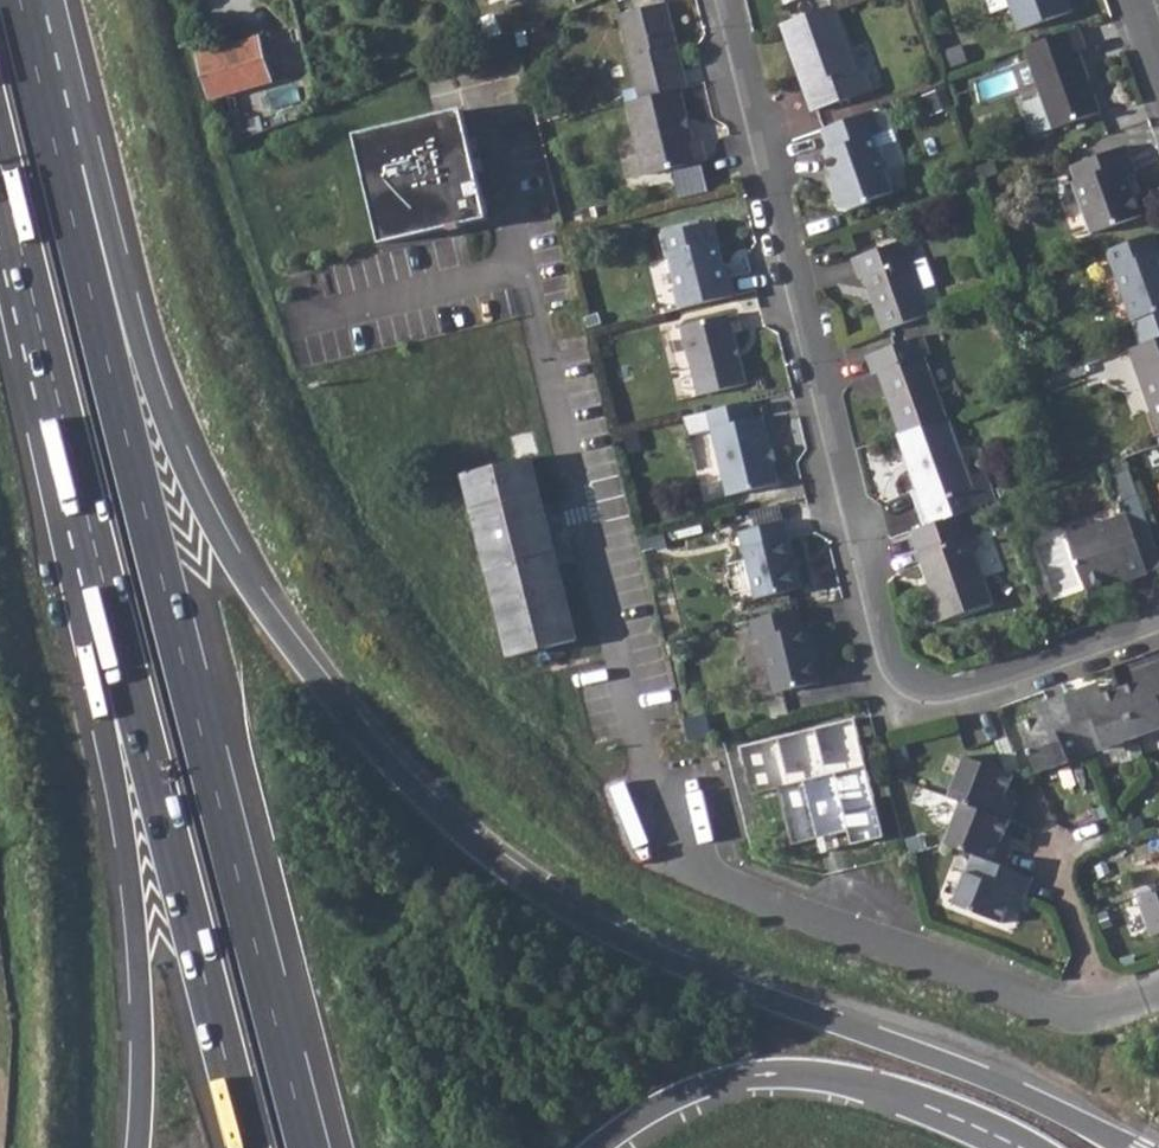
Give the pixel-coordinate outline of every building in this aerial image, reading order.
[(989,14),(1007,7),(1016,32),(1070,12),(1066,0),(984,0),(989,14)] [(616,16),(638,99),(677,90),(685,87),(686,87),(681,69),(678,70),(671,46),(675,46),(665,4),(616,16)] [(830,7),(780,25),(792,61),(796,60),(806,88),(803,90),(810,110),(868,90),(861,69),(853,72),(830,7)] [(1076,28),(1021,48),(1040,98),(1020,105),(1032,137),(1098,115),(1075,54),(1084,51),(1076,28)] [(198,54),(197,54),(212,99),(271,81),(257,36),(198,54)] [(638,99),(626,102),(643,176),(704,161),(700,142),(690,144),(677,90),(638,99)] [(459,108),(353,134),(379,244),(486,218),(459,108)] [(872,111),(818,130),(825,150),(822,152),(830,175),(833,173),(836,184),(828,192),(833,207),(843,212),(866,204),(865,200),(889,191),(871,136),(878,134),(872,111)] [(1126,150),(1066,172),(1090,238),(1140,220),(1126,181),(1135,177),(1126,150)] [(991,162),(975,168),(980,181),(996,175),(991,162)] [(830,175),(823,178),(828,192),(836,184),(833,173),(830,175)] [(675,288),(680,308),(731,296),(726,277),(719,278),(716,264),(721,263),(710,223),(658,235),(665,258),(671,257),(678,287),(675,288)] [(1105,252),(1132,323),(1158,313),(1158,254),(1152,236),(1105,252)] [(862,277),(882,332),(926,316),(906,261),(913,259),(906,239),(850,259),(857,278),(862,277)] [(736,313),(678,327),(696,396),(745,384),(732,335),(741,332),(736,313)] [(877,374),(898,435),(944,419),(922,358),(930,355),(923,336),(864,357),(871,375),(877,374)] [(1129,350),(1157,429),(1158,429),(1158,340),(1129,350)] [(748,402),(705,413),(726,496),(777,483),(762,419),(753,421),(748,402)] [(680,419),(684,437),(709,431),(705,413),(680,419)] [(898,435),(894,436),(912,490),(906,493),(919,528),(968,511),(1000,499),(995,484),(971,493),(944,419),(898,435)] [(541,506),(530,457),(462,474),(508,657),(574,640),(550,542),(556,540),(558,530),(554,512),(547,504),(541,506)] [(919,528),(915,529),(938,596),(929,599),(938,624),(994,602),(970,539),(978,536),(968,511),(919,528)] [(1110,523),(1069,537),(1086,584),(1124,570),(1128,578),(1146,571),(1123,511),(1108,517),(1110,523)] [(1108,517),(1066,531),(1069,537),(1110,523),(1108,517)] [(785,520),(738,533),(754,600),(801,589),(785,520)] [(797,610),(750,622),(756,641),(762,640),(775,694),(824,681),(810,627),(802,629),(797,610)] [(1119,689),(1138,739),(1158,731),(1158,661),(1145,666),(1149,678),(1135,684),(1119,689)] [(1145,666),(1131,671),(1135,684),(1149,678),(1145,666)] [(1098,683),(1085,688),(1089,700),(1102,695),(1098,683)] [(1085,688),(1064,696),(1087,758),(1138,739),(1119,689),(1102,695),(1089,700),(1085,688)] [(1049,714),(1035,719),(1018,726),(1037,776),(1087,758),(1064,696),(1044,702),(1049,714)] [(1044,702),(1031,707),(1035,719),(1049,714),(1044,702)] [(710,740),(706,719),(689,723),(693,743),(710,740)] [(853,721),(739,750),(750,796),(777,789),(791,846),(847,832),(850,845),(882,837),(853,721)] [(964,756),(950,797),(960,801),(1010,819),(1016,801),(1004,796),(1012,774),(1003,770),(964,756)] [(960,801),(946,842),(972,852),(1006,866),(1014,847),(1002,842),(1010,819),(960,801)] [(1006,866),(972,852),(954,904),(1001,922),(1007,905),(1011,889),(1026,895),(1033,876),(1006,866)] [(1137,896),(1152,937),(1158,935),(1158,888),(1137,896)] [(1011,889),(1007,905),(1021,911),(1026,895),(1011,889)]
